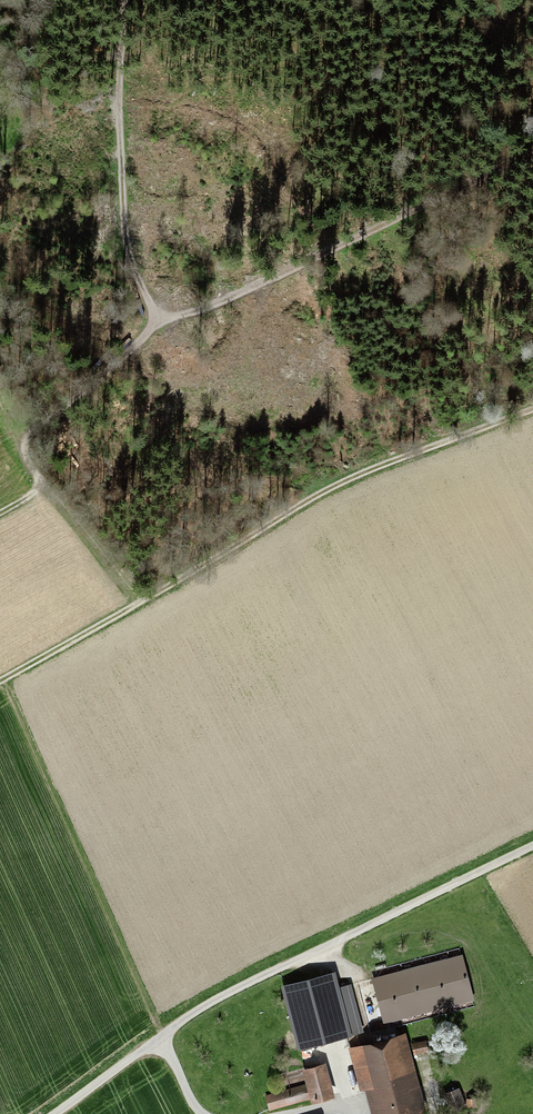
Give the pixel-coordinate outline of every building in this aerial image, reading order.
[(462,958),(378,979),(388,1019),(472,997),(462,958)] [(330,975),(288,987),(304,1044),(346,1032),(330,975)] [(356,1066),(363,1091),(370,1089),(377,1113),(422,1113),(430,1112),(409,1036),(352,1052),(356,1066)] [(430,1043),(416,1046),(418,1056),(432,1052),(430,1043)] [(330,1097),(322,1066),(305,1071),(309,1086),(268,1098),(271,1108),(313,1097),(314,1101),(330,1097)] [(459,1088),(444,1094),(451,1113),(466,1107),(459,1088)]
